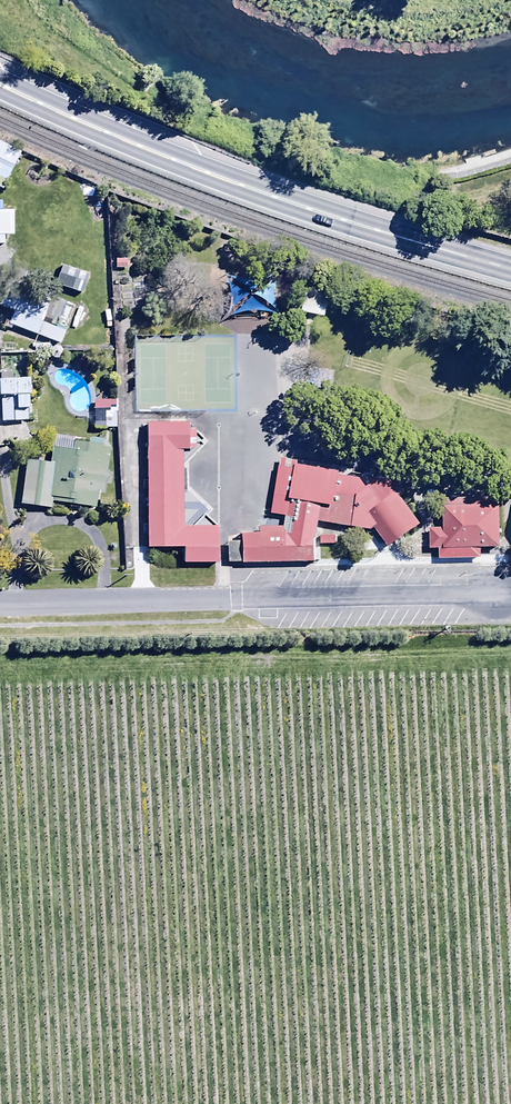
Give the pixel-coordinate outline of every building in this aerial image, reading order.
[(3,191),(20,155),(0,145),(0,190),(3,191)] [(13,315),(8,327),(59,347),(64,334),(40,325),(45,314),(6,299),(2,311),(13,315)] [(62,326),(78,333),(86,312),(69,306),(62,326)] [(0,353),(0,354),(26,361),(30,345),(4,338),(0,353)] [(1,400),(2,424),(30,424),(29,399),(31,399),(31,382),(11,382),(11,374),(0,375),(0,400),(1,400)] [(115,413),(103,413),(103,422),(93,422),(93,429),(115,429),(115,413)] [(185,420),(146,421),(148,550),(185,549),(185,565),(218,564),(218,526),(187,526),(185,420)] [(106,442),(56,435),(51,466),(26,462),(20,508),(51,512),(52,505),(96,512),(99,495),(104,496),(111,447),(105,446),(106,442)] [(402,487),(283,466),(275,513),(373,530),(388,550),(423,528),(401,500),(402,487)] [(500,501),(445,502),(445,529),(431,529),(432,562),(481,561),(481,548),(501,548),(500,501)] [(313,528),(241,529),(242,565),(313,564),(313,528)] [(338,538),(321,538),(320,549),(338,549),(338,538)]
